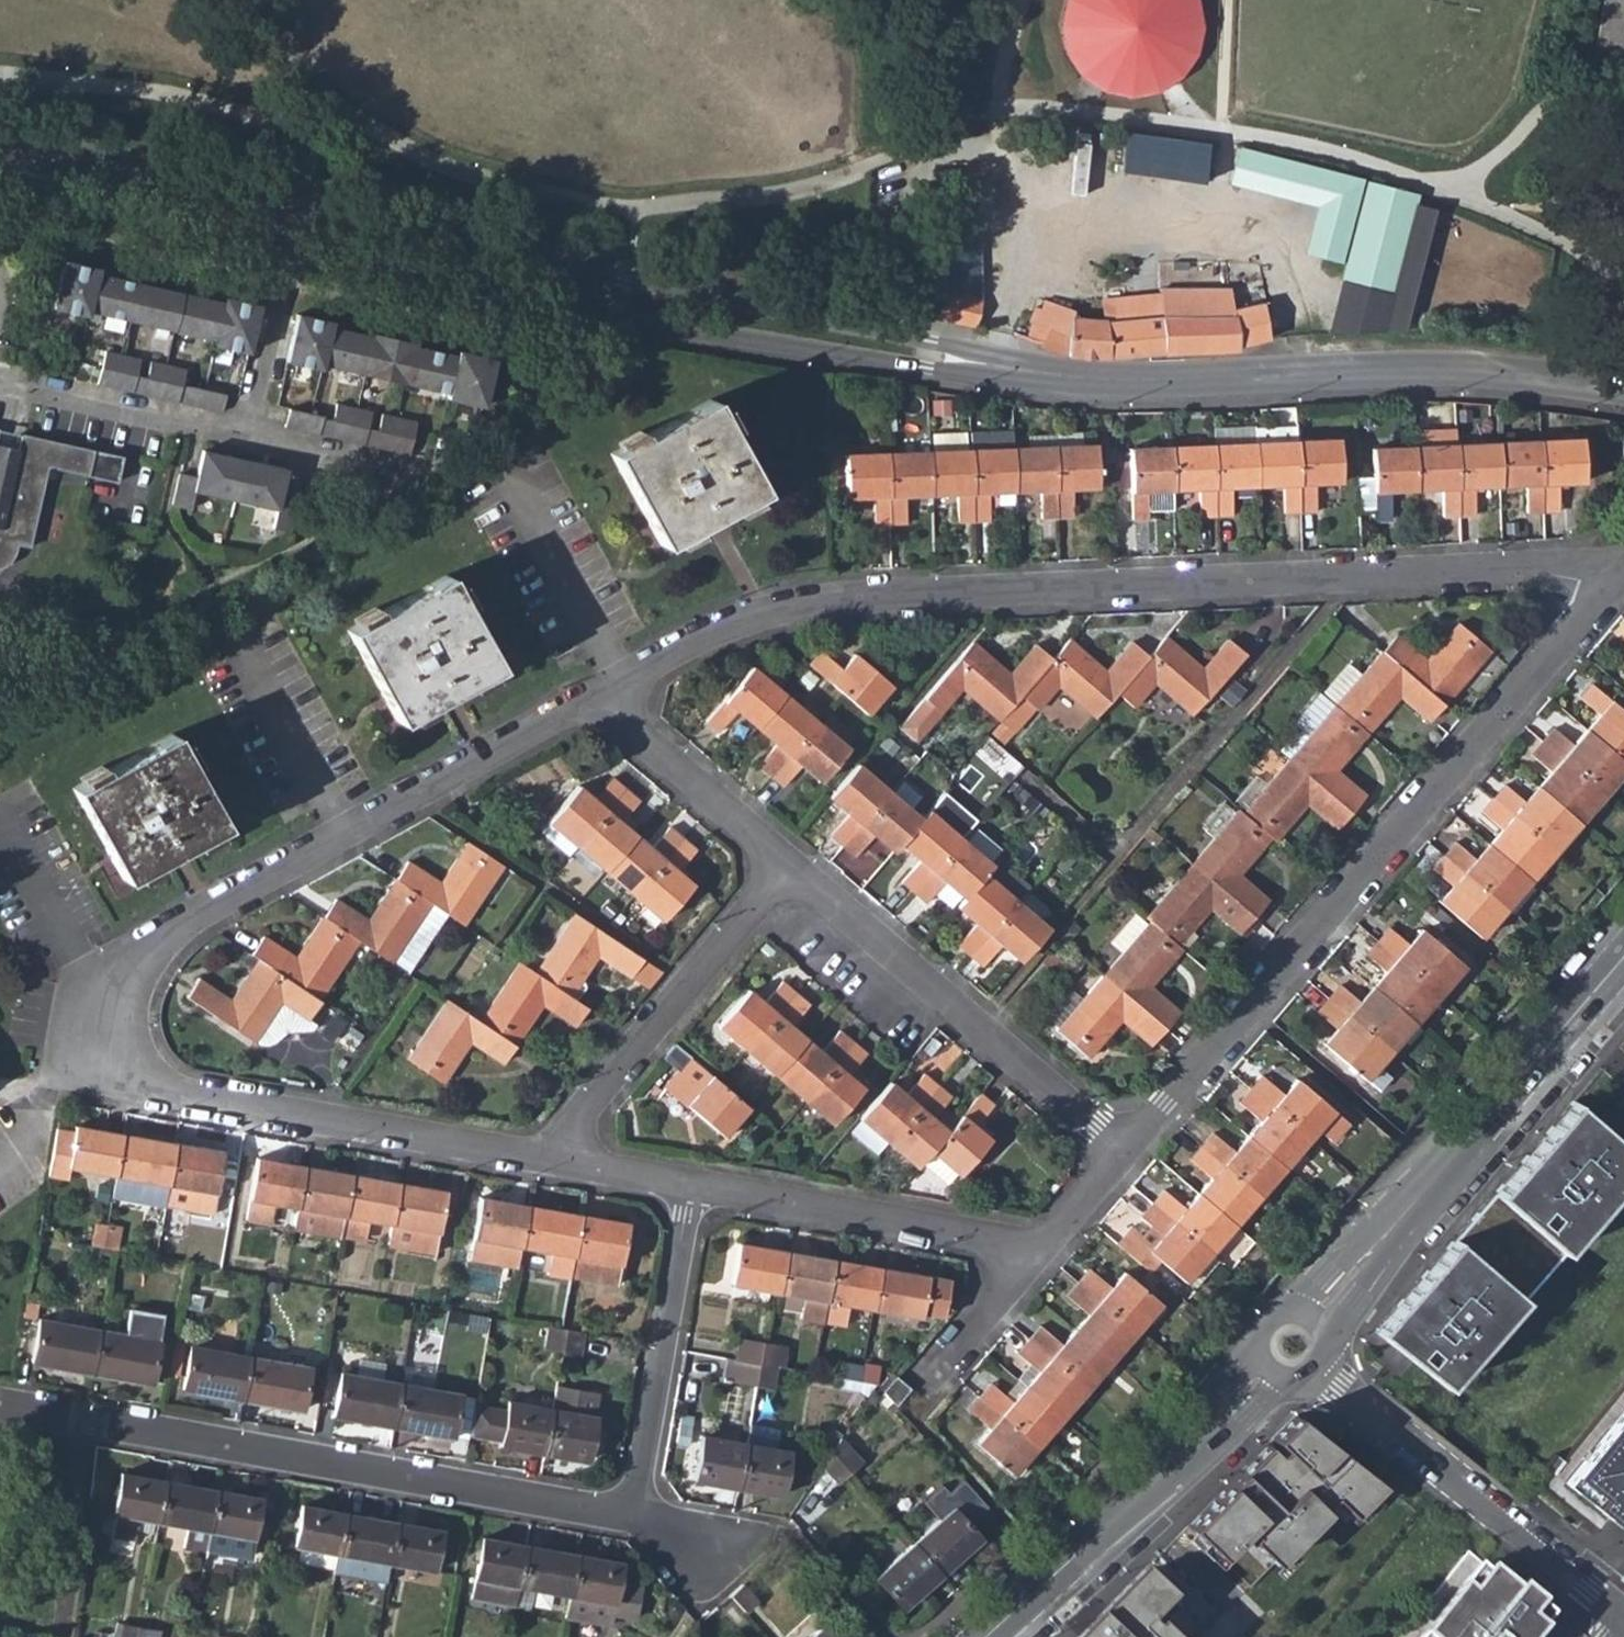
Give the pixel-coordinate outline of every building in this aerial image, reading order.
[(1061,24),(1066,53),(1080,76),(1104,93),(1130,98),(1158,92),(1182,76),(1197,55),(1203,27),(1198,0),(1066,0),(1061,24)] [(1623,50),(1623,0),(1603,0),(1596,46),(1623,50)] [(1210,143),(1127,132),(1121,170),(1204,182),(1210,143)] [(1362,180),(1241,148),(1232,181),(1321,204),(1308,253),(1340,261),(1362,180)] [(1418,195),(1369,183),(1343,280),(1392,293),(1418,195)] [(937,236),(939,289),(950,292),(978,297),(975,234),(937,236)] [(91,314),(92,310),(100,274),(101,269),(66,260),(55,306),(91,314)] [(92,310),(134,319),(143,283),(100,274),(92,310)] [(1234,287),(1235,307),(1265,303),(1269,302),(1265,280),(1234,287)] [(175,328),(184,293),(143,283),(134,319),(175,328)] [(1027,330),(1029,342),(1040,342),(1041,349),(1063,356),(1076,358),(1238,351),(1252,343),(1270,337),(1265,303),(1235,307),(1234,287),(1159,288),(1159,293),(1159,315),(1142,317),(1107,322),(1105,317),(1074,318),(1074,311),(1043,302),(1038,320),(1027,330)] [(978,297),(950,292),(939,289),(933,288),(932,291),(930,291),(927,317),(977,329),(983,297),(978,297)] [(1159,293),(1143,292),(1142,317),(1159,315),(1159,293)] [(175,328),(218,338),(226,302),(184,293),(175,328)] [(227,297),(226,302),(218,338),(216,342),(251,351),(261,305),(227,297)] [(326,367),(327,364),(335,327),(336,323),(298,313),(289,359),(326,367)] [(327,364),(369,374),(377,337),(335,327),(327,364)] [(409,383),(417,346),(377,337),(369,374),(409,383)] [(409,383),(451,392),(459,355),(417,346),(409,383)] [(101,381),(135,388),(140,368),(142,356),(108,349),(101,381)] [(461,350),(459,355),(451,392),(450,396),(485,404),(496,358),(461,350)] [(154,358),(151,370),(146,391),(182,399),(186,380),(189,367),(154,358)] [(135,388),(146,391),(151,370),(140,368),(135,388)] [(182,399),(193,401),(197,383),(186,380),(182,399)] [(230,390),(197,383),(193,401),(225,409),(230,390)] [(337,415),(333,434),(368,441),(372,422),(375,410),(340,402),(337,415)] [(609,455),(659,547),(760,493),(708,402),(609,455)] [(947,403),(929,403),(930,416),(948,415),(947,403)] [(322,431),(325,413),(293,405),(288,423),(322,431)] [(386,412),(384,424),(380,444),(414,452),(421,420),(386,412)] [(322,431),(333,434),(337,415),(325,413),(322,431)] [(368,441),(380,444),(384,424),(372,422),(368,441)] [(1230,489),(1255,488),(1253,445),(1253,428),(1211,430),(1211,447),(1214,517),(1230,516),(1230,489)] [(1257,445),(1253,445),(1255,488),(1281,487),(1283,515),(1298,514),(1295,443),(1289,443),(1288,428),(1257,429),(1257,445)] [(50,466),(119,481),(125,455),(22,433),(19,449),(0,444),(0,568),(8,565),(15,560),(19,553),(22,544),(33,547),(50,466)] [(930,435),(931,453),(961,451),(961,434),(930,435)] [(1051,436),(1052,447),(1079,447),(1079,435),(1051,436)] [(1411,435),(1412,448),(1455,446),(1454,435),(1411,435)] [(1024,437),(1024,449),(1052,447),(1051,436),(1024,437)] [(1336,441),(1295,443),(1298,514),(1314,514),(1313,485),(1338,484),(1336,441)] [(1580,441),(1538,443),(1541,513),(1558,513),(1558,485),(1582,484),(1580,441)] [(1525,514),(1541,513),(1538,443),(1495,445),(1497,489),(1523,487),(1525,514)] [(1472,490),(1497,489),(1495,445),(1455,446),(1458,517),(1473,516),(1472,490)] [(1439,518),(1458,517),(1455,446),(1412,448),(1414,493),(1439,492),(1439,518)] [(1054,519),(1052,447),(1024,449),(1009,449),(1011,494),(1037,492),(1038,520),(1054,519)] [(1094,490),(1092,447),(1079,447),(1052,447),(1054,519),(1072,518),(1071,491),(1094,490)] [(1198,517),(1214,517),(1211,447),(1168,449),(1170,491),(1196,491),(1198,517)] [(1389,494),(1414,493),(1412,448),(1370,450),(1371,480),(1372,512),(1373,521),(1390,520),(1389,494)] [(987,494),(1011,494),(1009,449),(968,451),(971,522),(987,521),(987,494)] [(1145,492),(1170,491),(1168,449),(1127,450),(1126,454),(1111,455),(1112,490),(1129,490),(1130,521),(1146,520),(1145,492)] [(204,450),(202,459),(244,469),(246,460),(204,450)] [(955,522),(971,522),(968,451),(961,451),(931,453),(925,453),(928,497),(954,496),(955,522)] [(904,498),(928,497),(925,453),(885,454),(888,525),(904,525),(904,498)] [(872,526),(888,525),(885,454),(843,456),(846,500),(871,500),(872,526)] [(237,500),(244,469),(202,459),(198,474),(182,472),(175,504),(191,508),(194,490),(237,500)] [(288,469),(246,460),(244,469),(286,478),(288,469)] [(282,494),(286,478),(244,469),(237,500),(278,509),(274,527),(292,530),(298,499),(282,494)] [(1353,480),(1354,513),(1372,512),(1371,480),(1353,480)] [(347,631),(397,724),(496,669),(446,577),(347,631)] [(1397,637),(1381,655),(1440,705),(1442,706),(1487,652),(1455,625),(1425,660),(1397,637)] [(1200,670),(1162,639),(1145,659),(1114,695),(1131,710),(1151,687),(1189,718),(1242,657),(1224,642),(1200,670)] [(1056,689),(1092,721),(1114,695),(1145,659),(1128,645),(1103,673),(1066,642),(1050,661),(1018,696),(1033,709),(1036,712),(1056,689)] [(1008,675),(970,643),(900,726),(917,741),(960,692),(996,722),(997,721),(1018,696),(1050,661),(1032,646),(1008,675)] [(819,652),(808,665),(840,693),(865,715),(889,687),(852,655),(840,670),(819,652)] [(1424,723),(1440,705),(1381,655),(1380,653),(1360,676),(1347,665),(1321,697),(1333,708),(1365,735),(1396,699),(1424,723)] [(735,713),(755,729),(783,695),(751,668),(705,723),(718,734),(735,713)] [(816,679),(805,670),(795,681),(806,691),(816,679)] [(1583,729),(1623,765),(1623,715),(1589,686),(1578,699),(1595,715),(1583,729)] [(756,767),(769,777),(816,722),(783,695),(755,729),(774,745),(756,767)] [(997,721),(1012,733),(1033,709),(1018,696),(997,721)] [(1334,771),(1365,735),(1333,708),(1287,761),(1348,813),(1363,794),(1334,771)] [(819,725),(816,722),(769,777),(781,787),(800,767),(819,783),(848,750),(844,747),(853,737),(827,715),(819,725)] [(1539,742),(1600,795),(1623,767),(1623,765),(1583,729),(1569,745),(1551,730),(1539,742)] [(72,789),(123,882),(222,827),(171,736),(72,789)] [(884,737),(878,744),(891,754),(896,748),(884,737)] [(1545,772),(1533,786),(1576,823),(1600,795),(1539,742),(1527,756),(1545,772)] [(1332,831),(1348,813),(1287,761),(1265,787),(1254,778),(1229,805),(1235,810),(1268,838),(1273,843),(1304,807),(1332,831)] [(828,836),(841,847),(888,792),(855,764),(826,799),(846,815),(828,836)] [(557,833),(549,842),(567,858),(575,849),(624,791),(611,779),(593,799),(578,787),(546,823),(546,824),(557,833)] [(890,794),(907,809),(918,797),(900,782),(890,794)] [(1502,786),(1491,798),(1552,851),(1576,823),(1533,786),(1520,802),(1502,786)] [(575,849),(604,874),(636,836),(620,823),(637,803),(624,791),(575,849)] [(872,837),(891,854),(898,846),(920,820),(907,809),(890,794),(888,792),(841,847),(853,858),(872,837)] [(1019,792),(1013,799),(1024,808),(1031,801),(1019,792)] [(1497,829),(1484,844),(1527,880),(1552,851),(1491,798),(1479,813),(1497,829)] [(941,801),(930,814),(955,835),(966,823),(941,801)] [(1238,876),(1268,838),(1235,810),(1232,813),(1220,804),(1199,829),(1210,839),(1189,864),(1250,917),(1264,901),(1265,899),(1238,876)] [(920,820),(898,846),(918,863),(900,883),(911,893),(959,837),(955,835),(930,814),(928,811),(920,820)] [(538,833),(549,842),(557,833),(546,824),(538,833)] [(942,884),(962,900),(984,875),(992,866),(988,862),(999,850),(972,828),(961,840),(959,837),(911,893),(924,904),(942,884)] [(604,874),(632,898),(681,841),(667,829),(650,848),(636,836),(604,874)] [(1138,841),(1147,848),(1157,837),(1148,829),(1138,841)] [(694,852),(681,841),(632,898),(660,921),(691,885),(677,872),(694,852)] [(1452,843),(1441,856),(1502,909),(1527,880),(1484,844),(1471,859),(1452,843)] [(467,844),(456,859),(461,862),(471,846),(467,844)] [(501,866),(471,846),(461,862),(456,859),(439,883),(437,886),(429,881),(431,878),(407,862),(395,881),(446,915),(462,925),(501,866)] [(1478,937),(1502,909),(1441,856),(1430,869),(1448,886),(1435,901),(1478,937)] [(984,875),(1015,902),(1024,891),(994,863),(992,866),(984,875)] [(1189,864),(1142,918),(1147,922),(1177,947),(1208,912),(1235,935),(1237,933),(1250,917),(1189,864)] [(956,946),(968,957),(1015,902),(984,875),(962,900),(954,909),(974,925),(956,946)] [(431,878),(429,881),(437,886),(439,883),(431,878)] [(395,881),(394,880),(367,920),(365,924),(357,918),(359,915),(335,899),(323,919),(357,942),(390,964),(408,938),(423,948),(446,915),(395,881)] [(999,947),(1019,964),(1048,929),(1036,920),(1045,908),(1024,891),(1015,902),(968,957),(981,968),(999,947)] [(1250,917),(1257,924),(1272,908),(1264,901),(1250,917)] [(1432,906),(1425,915),(1441,928),(1448,920),(1432,906)] [(367,920),(359,915),(357,918),(365,924),(367,920)] [(662,974),(640,959),(573,915),(534,974),(570,997),(596,958),(627,978),(647,991),(662,974)] [(1150,987),(1181,951),(1177,947),(1147,922),(1145,926),(1132,915),(1108,943),(1121,954),(1101,976),(1163,1029),(1179,1010),(1150,987)] [(1237,933),(1244,940),(1257,924),(1250,917),(1237,933)] [(287,952),(263,937),(250,956),(257,961),(317,1001),(357,942),(323,919),(294,958),(292,962),(284,956),(287,952)] [(1386,929),(1375,942),(1436,994),(1460,966),(1416,930),(1404,945),(1386,929)] [(1382,971),(1368,986),(1412,1023),(1436,994),(1375,942),(1363,956),(1382,971)] [(1057,943),(1038,964),(1050,973),(1068,952),(1057,943)] [(294,958),(287,952),(284,956),(292,962),(294,958)] [(307,1021),(320,1003),(317,1001),(257,961),(230,1000),(199,980),(186,999),(255,1045),(260,1047),(265,1048),(271,1046),(286,1034),(311,1033),(315,1027),(307,1021)] [(518,963),(478,1022),(513,1046),(542,1006),(572,1027),(586,1008),(570,997),(534,974),(518,963)] [(1163,1029),(1101,976),(1081,1001),(1058,1028),(1055,1030),(1088,1058),(1120,1022),(1148,1046),(1163,1029)] [(717,1027),(745,1052),(794,994),(781,983),(763,1003),(748,991),(717,1027)] [(1338,985),(1325,1000),(1387,1052),(1412,1023),(1368,986),(1355,1001),(1338,985)] [(1058,1028),(1081,1001),(1068,989),(1044,1017),(1058,1028)] [(808,1006),(794,994),(745,1052),(773,1076),(805,1040),(790,1027),(808,1006)] [(1377,1063),(1387,1052),(1325,1000),(1315,1012),(1333,1028),(1320,1043),(1364,1079),(1365,1077),(1378,1088),(1390,1074),(1377,1063)] [(500,1065),(513,1046),(478,1022),(446,1002),(406,1060),(442,1084),(469,1045),(500,1065)] [(820,1052),(805,1040),(773,1076),(802,1101),(851,1043),(838,1032),(820,1052)] [(865,1055),(851,1043),(802,1101),(830,1125),(862,1089),(847,1076),(865,1055)] [(723,1138),(748,1110),(746,1108),(689,1059),(674,1046),(662,1060),(677,1072),(663,1088),(723,1138)] [(904,1094),(889,1081),(845,1132),(875,1158),(886,1145),(937,1085),(923,1074),(904,1094)] [(1261,1077),(1250,1089),(1308,1139),(1315,1130),(1337,1148),(1353,1130),(1294,1080),(1281,1094),(1261,1077)] [(931,1118),(941,1106),(950,1097),(937,1085),(886,1145),(914,1170),(918,1165),(947,1132),(931,1118)] [(655,1088),(650,1094),(655,1099),(660,1093),(655,1088)] [(1258,1120),(1245,1136),(1283,1168),(1308,1139),(1250,1089),(1238,1102),(1258,1120)] [(992,1105),(979,1093),(956,1120),(947,1132),(918,1165),(943,1186),(954,1173),(958,1176),(988,1139),(974,1126),(992,1105)] [(1371,1329),(1442,1385),(1623,1176),(1623,1145),(1571,1099),(1371,1329)] [(931,1118),(947,1132),(956,1120),(941,1106),(931,1118)] [(68,1169),(113,1178),(121,1135),(75,1127),(73,1133),(55,1129),(47,1177),(66,1181),(68,1169)] [(1211,1134),(1199,1148),(1257,1197),(1283,1168),(1245,1136),(1232,1151),(1211,1134)] [(137,1204),(162,1209),(163,1207),(166,1187),(174,1145),(121,1135),(113,1178),(140,1182),(137,1203),(137,1204)] [(222,1153),(174,1145),(166,1187),(191,1192),(187,1212),(210,1216),(222,1153)] [(1209,1178),(1197,1193),(1234,1224),(1257,1197),(1199,1148),(1188,1160),(1209,1178)] [(273,1206),(295,1210),(302,1167),(256,1159),(245,1221),(270,1226),(273,1206)] [(315,1234),(339,1238),(350,1176),(302,1167),(295,1210),(319,1213),(315,1234)] [(367,1222),(391,1225),(398,1184),(350,1176),(339,1238),(364,1243),(367,1222)] [(109,1198),(137,1203),(140,1182),(113,1178),(109,1198)] [(413,1230),(409,1251),(433,1255),(445,1193),(398,1184),(391,1225),(413,1230)] [(106,1186),(97,1185),(94,1201),(103,1203),(106,1186)] [(163,1207),(187,1212),(191,1192),(166,1187),(163,1207)] [(1208,1254),(1234,1224),(1197,1193),(1183,1208),(1163,1191),(1151,1204),(1208,1254)] [(467,1261),(491,1265),(495,1244),(522,1249),(529,1207),(478,1198),(467,1261)] [(1208,1254),(1151,1204),(1140,1217),(1150,1226),(1141,1236),(1131,1227),(1116,1245),(1148,1272),(1159,1259),(1193,1289),(1217,1261),(1208,1254)] [(545,1275),(569,1279),(580,1216),(529,1207),(522,1249),(548,1254),(545,1275)] [(319,1213),(295,1210),(292,1230),(315,1234),(319,1213)] [(627,1225),(580,1216),(569,1279),(616,1287),(627,1225)] [(95,1225),(90,1248),(100,1250),(104,1227),(95,1225)] [(387,1247),(409,1251),(413,1230),(391,1225),(387,1247)] [(730,1286),(777,1294),(784,1252),(737,1243),(730,1286)] [(491,1265),(518,1270),(522,1249),(495,1244),(491,1265)] [(799,1319),(821,1323),(832,1260),(784,1252),(777,1294),(802,1299),(799,1319)] [(847,1307),(871,1311),(879,1269),(832,1260),(821,1323),(843,1328),(847,1307)] [(947,1281),(879,1269),(871,1311),(919,1319),(920,1313),(941,1316),(947,1281)] [(1088,1269),(1077,1282),(1135,1331),(1146,1318),(1152,1322),(1164,1307),(1122,1272),(1109,1286),(1088,1269)] [(1086,1314),(1073,1329),(1109,1361),(1135,1331),(1077,1282),(1064,1297),(1086,1314)] [(123,1334),(99,1330),(90,1375),(151,1386),(159,1341),(156,1341),(161,1316),(129,1310),(123,1334)] [(32,1366),(90,1375),(99,1330),(41,1320),(32,1366)] [(542,1350),(560,1353),(565,1331),(559,1329),(538,1326),(537,1335),(545,1337),(542,1350)] [(1040,1326),(1029,1339),(1087,1388),(1109,1361),(1073,1329),(1061,1343),(1040,1326)] [(578,1357),(582,1334),(565,1331),(560,1353),(578,1357)] [(1061,1417),(1087,1388),(1029,1339),(1016,1354),(1029,1365),(1017,1379),(1025,1386),(1061,1417)] [(738,1340),(734,1362),(759,1366),(764,1367),(768,1346),(738,1340)] [(786,1349),(768,1346),(764,1367),(776,1369),(782,1370),(786,1349)] [(181,1390),(241,1401),(249,1357),(189,1347),(181,1390)] [(309,1367),(249,1357),(241,1401),(300,1412),(309,1367)] [(724,1380),(755,1385),(759,1366),(734,1362),(728,1360),(724,1380)] [(354,1375),(380,1380),(383,1365),(357,1361),(354,1375)] [(879,1366),(862,1363),(858,1384),(876,1387),(879,1366)] [(772,1391),(774,1380),(776,1369),(764,1367),(759,1366),(755,1385),(754,1391),(760,1392),(761,1389),(772,1391)] [(774,1380),(790,1382),(792,1372),(782,1370),(776,1369),(774,1380)] [(331,1416),(391,1428),(399,1383),(380,1380),(354,1375),(339,1373),(331,1416)] [(895,1407),(910,1389),(895,1377),(881,1393),(895,1407)] [(458,1394),(399,1383),(391,1428),(450,1438),(458,1394)] [(990,1384),(980,1397),(1037,1446),(1061,1417),(1025,1386),(1011,1402),(990,1384)] [(550,1411),(542,1455),(585,1462),(593,1418),(591,1418),(596,1398),(554,1391),(550,1411)] [(1012,1475),(1037,1446),(980,1397),(967,1411),(988,1430),(976,1444),(1012,1475)] [(1562,1480),(1620,1526),(1623,1521),(1623,1402),(1562,1480)] [(505,1412),(472,1407),(468,1436),(500,1441),(498,1447),(542,1455),(550,1411),(507,1403),(505,1412)] [(1290,1419),(1187,1525),(1218,1556),(1245,1529),(1250,1533),(1246,1537),(1273,1563),(1335,1500),(1350,1515),(1381,1483),(1290,1419)] [(778,1431),(748,1425),(745,1443),(737,1490),(780,1498),(789,1451),(774,1448),(778,1431)] [(820,1442),(832,1450),(840,1438),(842,1436),(829,1427),(820,1442)] [(691,1482),(737,1490),(745,1443),(699,1435),(691,1482)] [(861,1462),(840,1438),(832,1450),(831,1451),(849,1472),(861,1462)] [(837,1486),(851,1473),(849,1472),(831,1451),(820,1468),(837,1486)] [(122,1474),(114,1516),(117,1517),(113,1538),(134,1543),(138,1521),(156,1524),(164,1481),(122,1474)] [(183,1550),(206,1553),(209,1534),(216,1491),(164,1481),(156,1524),(186,1530),(183,1550)] [(261,1499),(216,1491),(209,1534),(214,1534),(211,1551),(249,1558),(251,1541),(254,1542),(261,1499)] [(292,1548),(296,1549),(337,1556),(345,1514),(299,1506),(292,1548)] [(952,1508),(913,1543),(941,1573),(980,1538),(952,1508)] [(384,1565),(390,1565),(397,1523),(345,1514),(337,1556),(343,1557),(339,1576),(381,1584),(384,1565)] [(441,1531),(397,1523),(390,1565),(435,1574),(441,1531)] [(469,1598),(516,1607),(519,1589),(526,1546),(479,1537),(469,1598)] [(902,1609),(941,1573),(913,1543),(873,1578),(902,1609)] [(534,1592),(569,1598),(577,1555),(526,1546),(519,1589),(534,1592)] [(293,1567),(334,1573),(337,1556),(296,1549),(293,1567)] [(622,1564),(577,1555),(569,1598),(566,1619),(611,1627),(613,1616),(636,1619),(642,1588),(625,1585),(618,1584),(620,1578),(622,1564)] [(1474,1563),(1459,1582),(1467,1590),(1483,1571),(1474,1563)] [(210,1581),(230,1585),(232,1570),(213,1566),(210,1581)] [(1486,1567),(1483,1571),(1467,1590),(1459,1582),(1418,1634),(1422,1636),(1528,1636),(1532,1632),(1509,1614),(1508,1615),(1499,1609),(1513,1589),(1486,1567)] [(1079,1636),(1166,1636),(1158,1630),(1178,1610),(1141,1574),(1079,1636)] [(758,1603),(742,1585),(728,1597),(744,1615),(758,1603)] [(516,1610),(530,1613),(534,1592),(519,1589),(516,1607),(516,1610)] [(1545,1615),(1513,1589),(1499,1609),(1508,1615),(1509,1614),(1532,1632),(1545,1615)] [(113,1636),(136,1636),(138,1629),(115,1624),(113,1636)] [(811,1636),(830,1636),(821,1627),(811,1636)] [(138,1629),(136,1636),(158,1636),(159,1633),(138,1629)]
